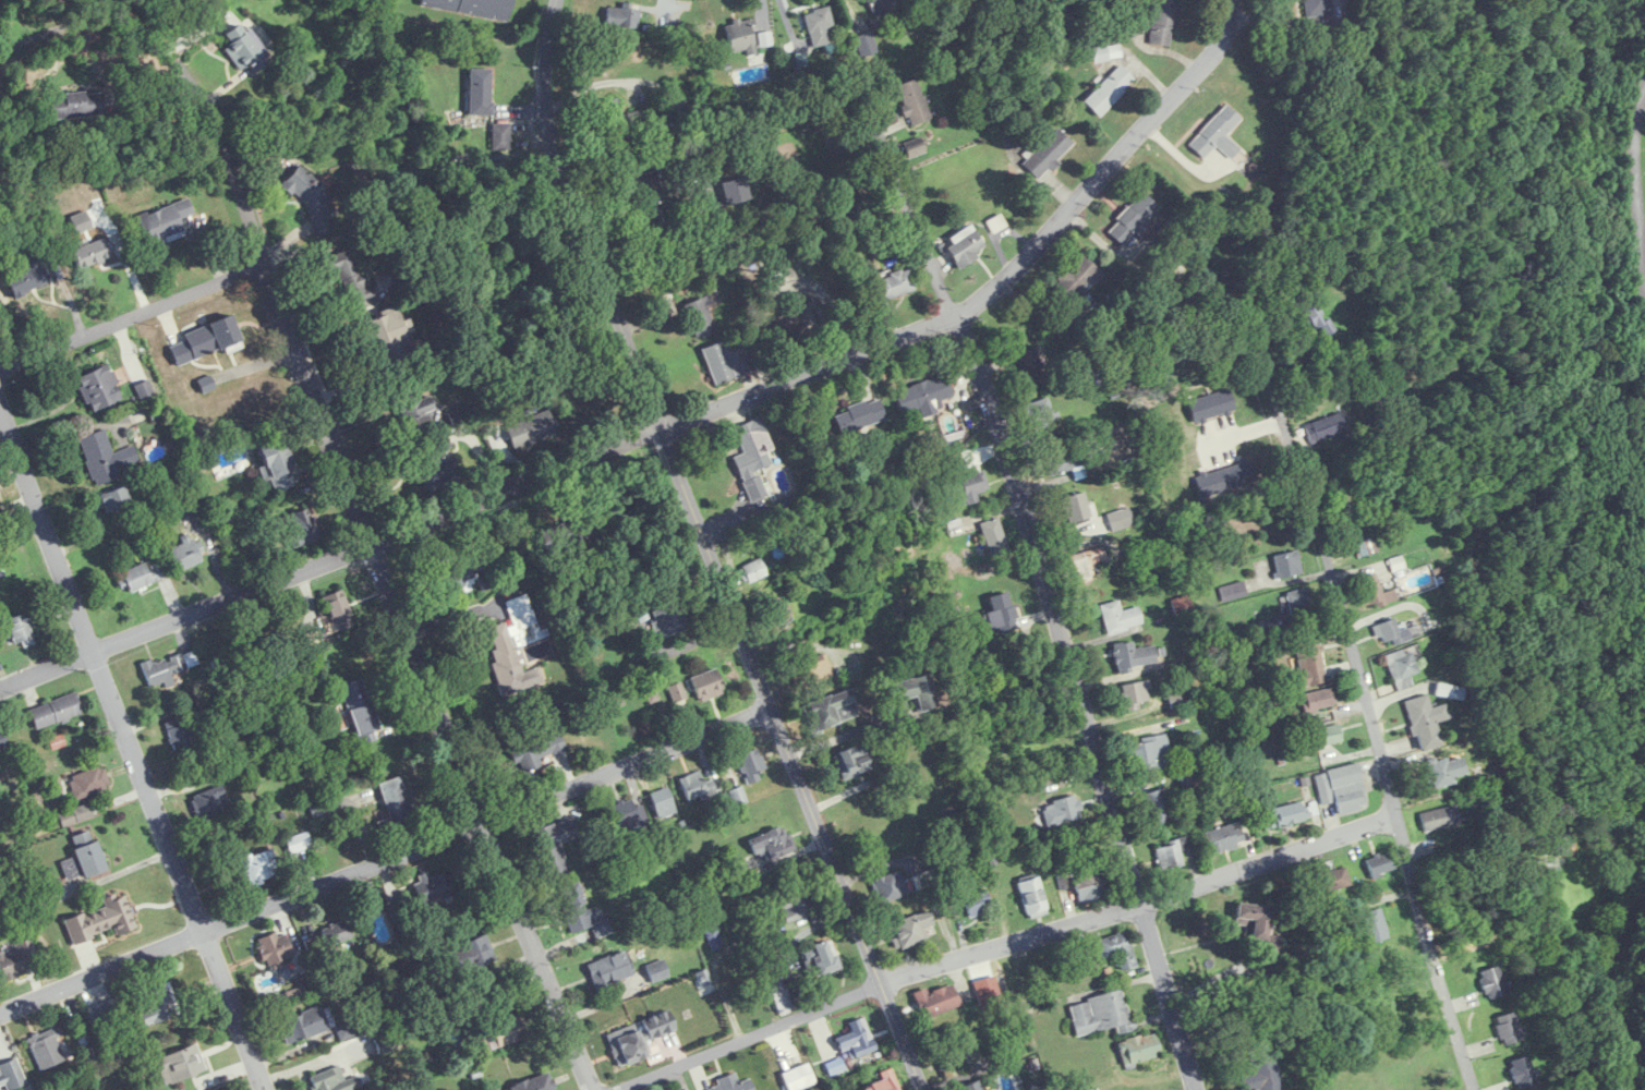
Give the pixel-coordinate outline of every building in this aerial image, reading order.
[(420,6),(508,21),(512,0),(421,0),(420,6)] [(906,0),(867,0),(876,16),(906,0)] [(1150,45),(1172,47),(1175,0),(1153,0),(1150,45)] [(1330,0),(1301,0),(1303,18),(1332,15),(1330,0)] [(606,28),(638,28),(638,8),(606,8),(606,28)] [(805,13),(811,46),(835,42),(829,8),(805,13)] [(749,18),(725,23),(732,55),(756,50),(749,18)] [(242,78),(267,67),(248,23),(222,34),(242,78)] [(864,58),(879,50),(869,32),(854,40),(864,58)] [(1093,61),(1121,59),(1120,45),(1091,48),(1093,61)] [(1083,101),(1099,118),(1136,81),(1120,65),(1083,101)] [(469,116),(491,116),(491,69),(469,69),(469,116)] [(910,126),(931,118),(915,79),(895,87),(910,126)] [(105,117),(104,93),(50,94),(51,119),(105,117)] [(1226,136),(1241,119),(1225,105),(1188,145),(1204,159),(1216,146),(1232,160),(1241,150),(1226,136)] [(1073,145),(1057,130),(1023,164),(1038,179),(1073,145)] [(906,149),(909,157),(924,152),(922,144),(906,149)] [(749,199),(744,179),(722,184),(727,204),(749,199)] [(1143,223),(1158,208),(1143,193),(1106,229),(1123,247),(1146,225),(1143,223)] [(185,235),(171,203),(136,218),(150,250),(185,235)] [(945,250),(962,269),(986,246),(967,224),(950,240),(953,243),(945,250)] [(70,249),(75,269),(111,260),(106,240),(70,249)] [(330,275),(337,273),(348,307),(369,300),(352,247),(324,256),(330,275)] [(1102,273),(1082,255),(1049,289),(1069,308),(1102,273)] [(45,264),(8,274),(13,295),(50,284),(45,264)] [(396,285),(387,265),(371,272),(380,292),(396,285)] [(873,281),(881,302),(916,289),(908,268),(873,281)] [(704,297),(683,306),(696,338),(718,328),(704,297)] [(1334,329),(1327,319),(1322,322),(1311,305),(1303,311),(1322,338),(1334,329)] [(385,373),(415,362),(396,308),(365,319),(385,373)] [(182,334),(184,340),(168,346),(176,368),(241,344),(231,316),(182,334)] [(702,348),(714,385),(756,371),(750,353),(738,357),(735,349),(726,351),(723,342),(702,348)] [(1028,387),(1048,378),(1034,346),(1013,356),(1028,387)] [(77,378),(89,412),(123,400),(111,366),(77,378)] [(1148,372),(1151,392),(1168,389),(1164,369),(1148,372)] [(943,411),(939,401),(952,396),(945,375),(896,391),(903,412),(920,407),(923,417),(943,411)] [(419,399),(416,390),(394,398),(404,423),(435,411),(429,395),(419,399)] [(1034,430),(1057,422),(1049,397),(1026,405),(1034,430)] [(880,398),(835,409),(841,433),(886,421),(880,398)] [(555,434),(548,411),(505,425),(512,448),(555,434)] [(1311,445),(1347,433),(1340,413),(1305,425),(1311,445)] [(734,427),(744,454),(734,457),(750,501),(767,495),(758,469),(771,464),(761,436),(767,434),(761,418),(734,427)] [(78,437),(94,486),(117,478),(115,470),(139,462),(134,446),(111,453),(103,429),(78,437)] [(427,492),(464,479),(456,457),(443,462),(439,451),(450,447),(446,435),(431,440),(434,449),(415,456),(427,492)] [(280,436),(254,446),(267,479),(270,478),(275,492),(298,483),(280,436)] [(1053,477),(1081,464),(1071,442),(1043,454),(1053,477)] [(978,501),(975,493),(989,488),(983,469),(954,479),(963,506),(978,501)] [(106,512),(130,503),(124,486),(100,496),(106,512)] [(1062,498),(1069,523),(1091,517),(1084,492),(1062,498)] [(319,538),(310,508),(280,517),(289,547),(319,538)] [(176,572),(201,561),(183,518),(168,525),(176,542),(165,547),(176,572)] [(1008,551),(999,518),(980,523),(989,556),(1008,551)] [(1070,555),(1075,584),(1093,580),(1089,564),(1106,561),(1103,548),(1070,555)] [(1302,573),(1297,550),(1274,555),(1278,578),(1302,573)] [(129,592),(165,576),(157,558),(121,574),(129,592)] [(766,573),(758,559),(739,570),(747,584),(766,573)] [(1376,574),(1356,579),(1363,609),(1397,602),(1394,590),(1380,593),(1376,574)] [(1286,591),(1289,615),(1310,612),(1307,588),(1286,591)] [(334,631),(353,626),(343,589),(324,595),(334,631)] [(1019,628),(1009,591),(989,597),(999,633),(1019,628)] [(520,645),(549,638),(547,628),(537,631),(529,595),(506,600),(511,623),(487,629),(502,694),(545,684),(541,666),(526,670),(520,645)] [(763,602),(768,623),(784,619),(779,598),(763,602)] [(649,613),(658,635),(690,622),(681,600),(649,613)] [(1122,611),(1119,600),(1099,605),(1107,635),(1144,625),(1139,607),(1122,611)] [(38,642),(26,611),(3,620),(12,644),(21,641),(23,647),(38,642)] [(1405,624),(1397,627),(1394,618),(1373,626),(1378,643),(1389,639),(1391,647),(1410,640),(1405,624)] [(1301,673),(1293,674),(1294,687),(1324,684),(1321,640),(1298,642),(1301,673)] [(1134,648),(1134,642),(1115,644),(1119,675),(1134,673),(1133,666),(1157,663),(1155,646),(1134,648)] [(1414,686),(1409,676),(1418,672),(1408,647),(1383,658),(1398,693),(1414,686)] [(163,682),(165,687),(174,685),(172,674),(187,670),(183,653),(142,664),(149,686),(163,682)] [(799,664),(811,686),(834,675),(822,653),(799,664)] [(724,693),(715,669),(690,678),(698,703),(724,693)] [(929,674),(894,681),(897,701),(916,697),(919,712),(936,708),(929,674)] [(382,737),(360,678),(339,686),(361,745),(382,737)] [(1125,708),(1152,703),(1147,680),(1121,685),(1125,708)] [(674,702),(684,698),(680,684),(669,688),(674,702)] [(1303,695),(1309,712),(1336,704),(1331,687),(1303,695)] [(859,717),(850,689),(803,704),(811,731),(859,717)] [(35,728),(82,716),(77,694),(30,707),(35,728)] [(1435,722),(1448,718),(1443,703),(1430,707),(1426,694),(1403,701),(1418,752),(1441,745),(1435,722)] [(173,751),(207,741),(199,715),(165,725),(173,751)] [(1313,730),(1318,749),(1343,741),(1337,723),(1313,730)] [(9,745),(0,727),(0,749),(9,745)] [(1135,773),(1172,767),(1166,734),(1130,741),(1135,773)] [(540,758),(566,749),(561,735),(514,750),(523,776),(544,769),(540,758)] [(867,755),(874,752),(870,741),(834,753),(843,780),(872,769),(867,755)] [(757,773),(766,769),(758,748),(738,756),(749,783),(760,779),(757,773)] [(1433,788),(1467,777),(1460,753),(1426,764),(1433,788)] [(112,784),(100,764),(68,781),(79,802),(112,784)] [(1322,804),(1335,801),(1338,815),(1368,809),(1358,764),(1315,773),(1322,804)] [(1199,784),(1195,769),(1179,774),(1184,789),(1199,784)] [(679,781),(690,802),(709,792),(697,771),(679,781)] [(415,822),(401,777),(379,784),(393,829),(415,822)] [(230,810),(222,786),(192,795),(200,820),(230,810)] [(735,806),(746,802),(741,787),(730,791),(735,806)] [(650,794),(658,820),(677,814),(668,788),(650,794)] [(1146,793),(1151,825),(1169,821),(1163,790),(1146,793)] [(615,834),(648,821),(641,805),(635,807),(632,799),(605,809),(615,834)] [(1044,799),(1044,823),(1080,823),(1080,799),(1044,799)] [(1271,817),(1263,820),(1266,830),(1309,819),(1304,800),(1269,810),(1271,817)] [(1459,824),(1455,805),(1420,813),(1424,831),(1459,824)] [(530,831),(544,880),(570,873),(561,843),(579,838),(573,818),(530,831)] [(1245,845),(1240,823),(1204,831),(1210,853),(1245,845)] [(794,850),(784,824),(749,839),(756,856),(763,853),(767,862),(794,850)] [(67,882),(104,870),(92,830),(70,837),(76,856),(61,861),(67,882)] [(1185,865),(1180,851),(1192,847),(1189,836),(1153,848),(1161,873),(1185,865)] [(247,889),(274,875),(261,849),(234,863),(247,889)] [(1372,876),(1394,870),(1390,852),(1367,858),(1372,876)] [(1072,870),(1081,903),(1103,897),(1095,864),(1072,870)] [(455,894),(445,870),(412,884),(421,908),(455,894)] [(908,894),(899,870),(871,880),(880,904),(908,894)] [(1322,892),(1347,892),(1348,872),(1322,871),(1322,892)] [(1050,914),(1038,876),(1017,883),(1028,920),(1050,914)] [(563,887),(570,907),(563,909),(571,934),(593,927),(578,882),(563,887)] [(823,918),(812,887),(777,899),(785,924),(809,916),(811,922),(823,918)] [(64,920),(72,943),(113,930),(115,935),(135,929),(123,894),(101,901),(103,907),(64,920)] [(970,917),(985,913),(980,895),(965,899),(970,917)] [(1245,938),(1268,942),(1273,908),(1238,903),(1235,925),(1246,926),(1245,938)] [(1360,915),(1369,944),(1389,938),(1380,909),(1360,915)] [(934,926),(929,911),(888,924),(897,951),(927,941),(923,929),(934,926)] [(323,928),(326,945),(352,939),(348,923),(323,928)] [(266,967),(293,956),(283,930),(256,941),(266,967)] [(1092,941),(1098,961),(1114,956),(1119,973),(1137,968),(1127,931),(1092,941)] [(457,976),(496,962),(487,935),(448,949),(457,976)] [(803,952),(817,979),(841,966),(827,940),(803,952)] [(16,947),(0,954),(0,975),(3,983),(26,973),(16,947)] [(587,964),(595,988),(632,977),(624,952),(587,964)] [(652,983),(669,977),(663,960),(646,966),(652,983)] [(1506,994),(1498,966),(1479,971),(1487,999),(1506,994)] [(767,982),(780,1013),(803,1003),(790,972),(767,982)] [(144,1027),(179,1013),(167,983),(133,997),(144,1027)] [(956,1012),(953,987),(927,991),(927,990),(916,991),(920,1018),(956,1012)] [(1069,1003),(1076,1036),(1115,1028),(1117,1035),(1133,1032),(1124,991),(1069,1003)] [(94,1031),(123,1020),(114,998),(85,1010),(94,1031)] [(328,1008),(318,1012),(317,1009),(278,1023),(286,1045),(336,1027),(328,1008)] [(510,1020),(506,1008),(483,1016),(494,1049),(527,1039),(519,1016),(510,1020)] [(1493,1019),(1503,1046),(1522,1039),(1512,1012),(1493,1019)] [(676,1031),(670,1013),(607,1032),(617,1066),(648,1057),(643,1041),(676,1031)] [(846,1062),(876,1050),(863,1017),(848,1023),(852,1033),(836,1039),(846,1062)] [(27,1040),(41,1071),(66,1060),(53,1029),(27,1040)] [(1118,1042),(1124,1065),(1161,1056),(1156,1033),(1118,1042)] [(196,1045),(155,1059),(164,1085),(206,1070),(196,1045)] [(1241,1076),(1244,1089),(1270,1089),(1282,1087),(1273,1052),(1248,1058),(1252,1074),(1241,1076)] [(1535,1084),(1529,1056),(1510,1060),(1515,1088),(1535,1084)] [(16,1057),(0,1064),(0,1086),(5,1084),(8,1089),(10,1089),(27,1083),(16,1057)] [(807,1063),(781,1073),(788,1089),(798,1089),(815,1083),(807,1063)] [(340,1066),(308,1077),(313,1089),(355,1089),(362,1088),(357,1074),(344,1079),(340,1066)] [(891,1068),(880,1073),(883,1080),(857,1089),(900,1089),(891,1068)] [(550,1073),(509,1085),(510,1089),(555,1089),(550,1073)] [(739,1083),(735,1075),(700,1088),(701,1089),(753,1089),(749,1080),(739,1083)]
